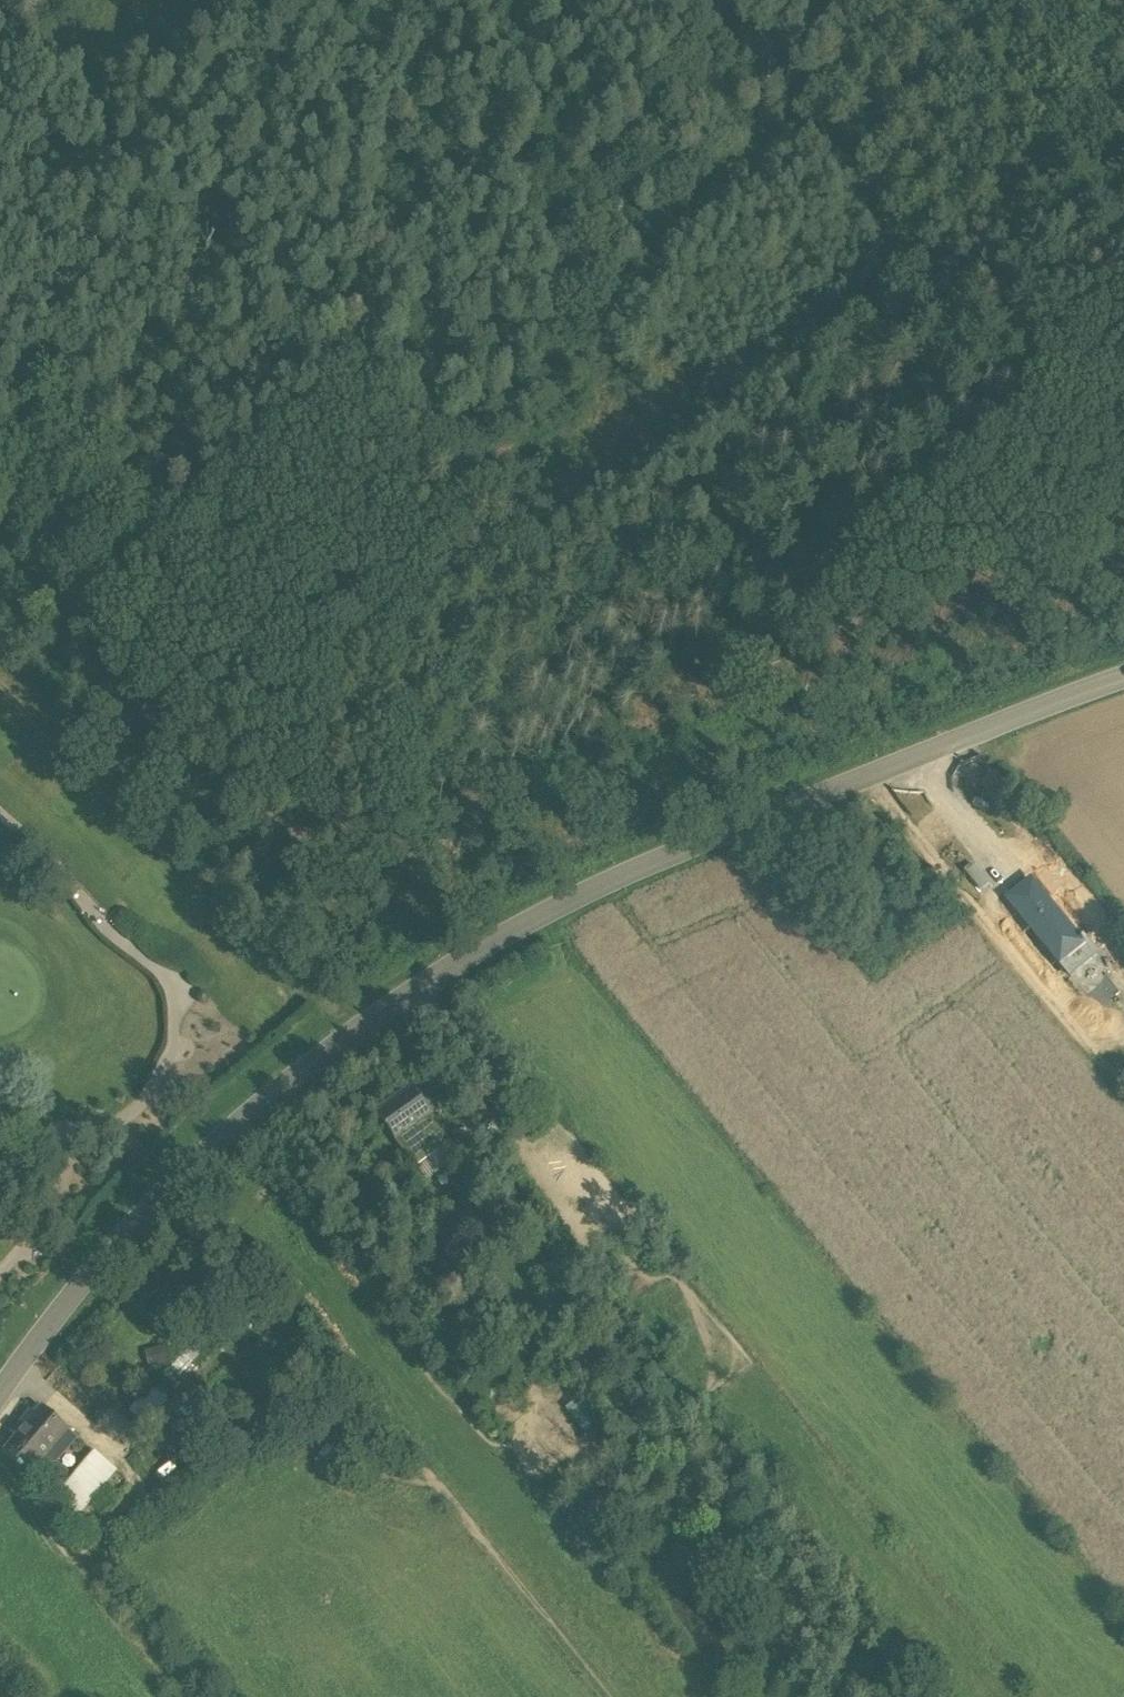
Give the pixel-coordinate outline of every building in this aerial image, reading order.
[(1065,922),(1030,879),(1012,894),(1034,921),(1029,925),(1042,941),(1065,922)] [(1078,938),(1065,922),(1042,941),(1059,962),(1064,959),(1075,972),(1097,954),(1082,935),(1078,938)] [(442,1108),(423,1082),(412,1090),(430,1117),(431,1116),(442,1108)] [(412,1090),(410,1089),(377,1113),(395,1139),(395,1140),(413,1165),(448,1140),(431,1116),(430,1117),(412,1090)] [(445,1193),(431,1174),(418,1183),(432,1202),(445,1193)] [(525,1207),(514,1193),(502,1203),(513,1217),(525,1207)] [(189,1365),(181,1357),(167,1372),(175,1380),(189,1365)] [(165,1403),(148,1389),(130,1411),(147,1425),(165,1403)] [(68,1430),(42,1407),(35,1416),(30,1411),(11,1434),(16,1438),(41,1460),(44,1458),(68,1430)] [(68,1430),(44,1458),(52,1465),(76,1437),(68,1430)] [(41,1460),(16,1438),(3,1452),(19,1466),(17,1469),(21,1472),(23,1470),(28,1475),(41,1460)] [(93,1452),(69,1479),(70,1480),(54,1498),(75,1517),(114,1471),(93,1452)] [(52,1465),(44,1458),(41,1460),(28,1475),(54,1498),(70,1480),(69,1479),(52,1465)]
